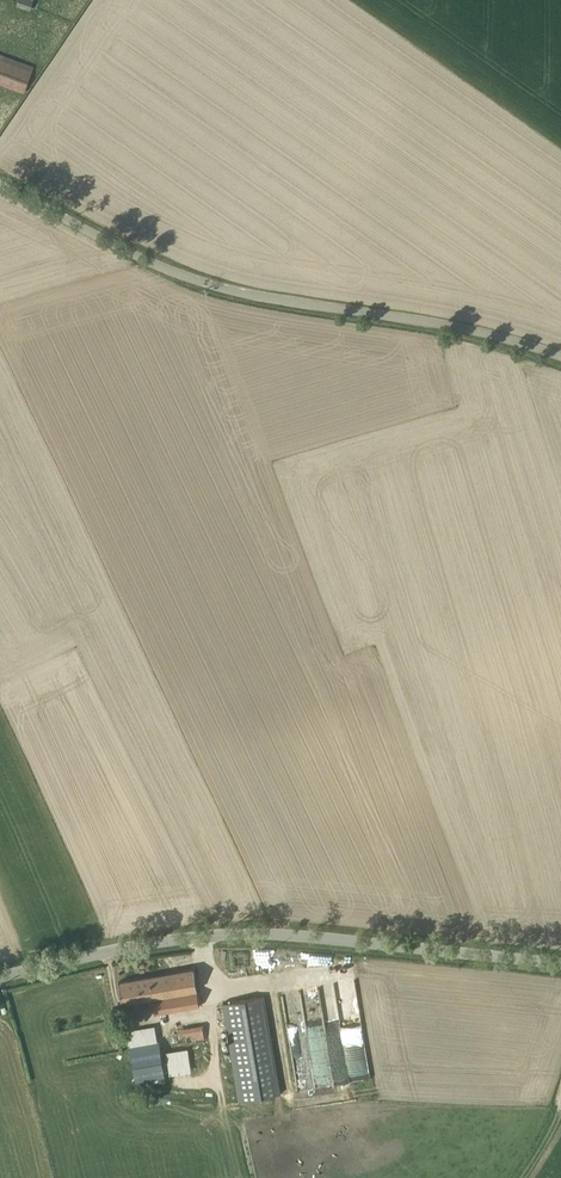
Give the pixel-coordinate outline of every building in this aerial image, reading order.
[(24,90),(34,63),(0,51),(0,81),(24,90)] [(184,961),(185,966),(192,965),(190,949),(173,952),(174,962),(184,961)] [(155,1013),(199,1005),(194,967),(119,980),(122,1002),(153,997),(155,1013)] [(238,1099),(281,1092),(264,994),(222,1001),(238,1099)] [(170,1032),(173,1047),(205,1042),(202,1023),(177,1027),(178,1030),(170,1032)] [(154,1024),(127,1029),(129,1044),(136,1043),(138,1052),(157,1048),(156,1040),(157,1040),(154,1024)] [(166,1051),(168,1073),(190,1071),(188,1048),(166,1051)] [(132,1061),(135,1074),(162,1068),(160,1056),(132,1061)]
